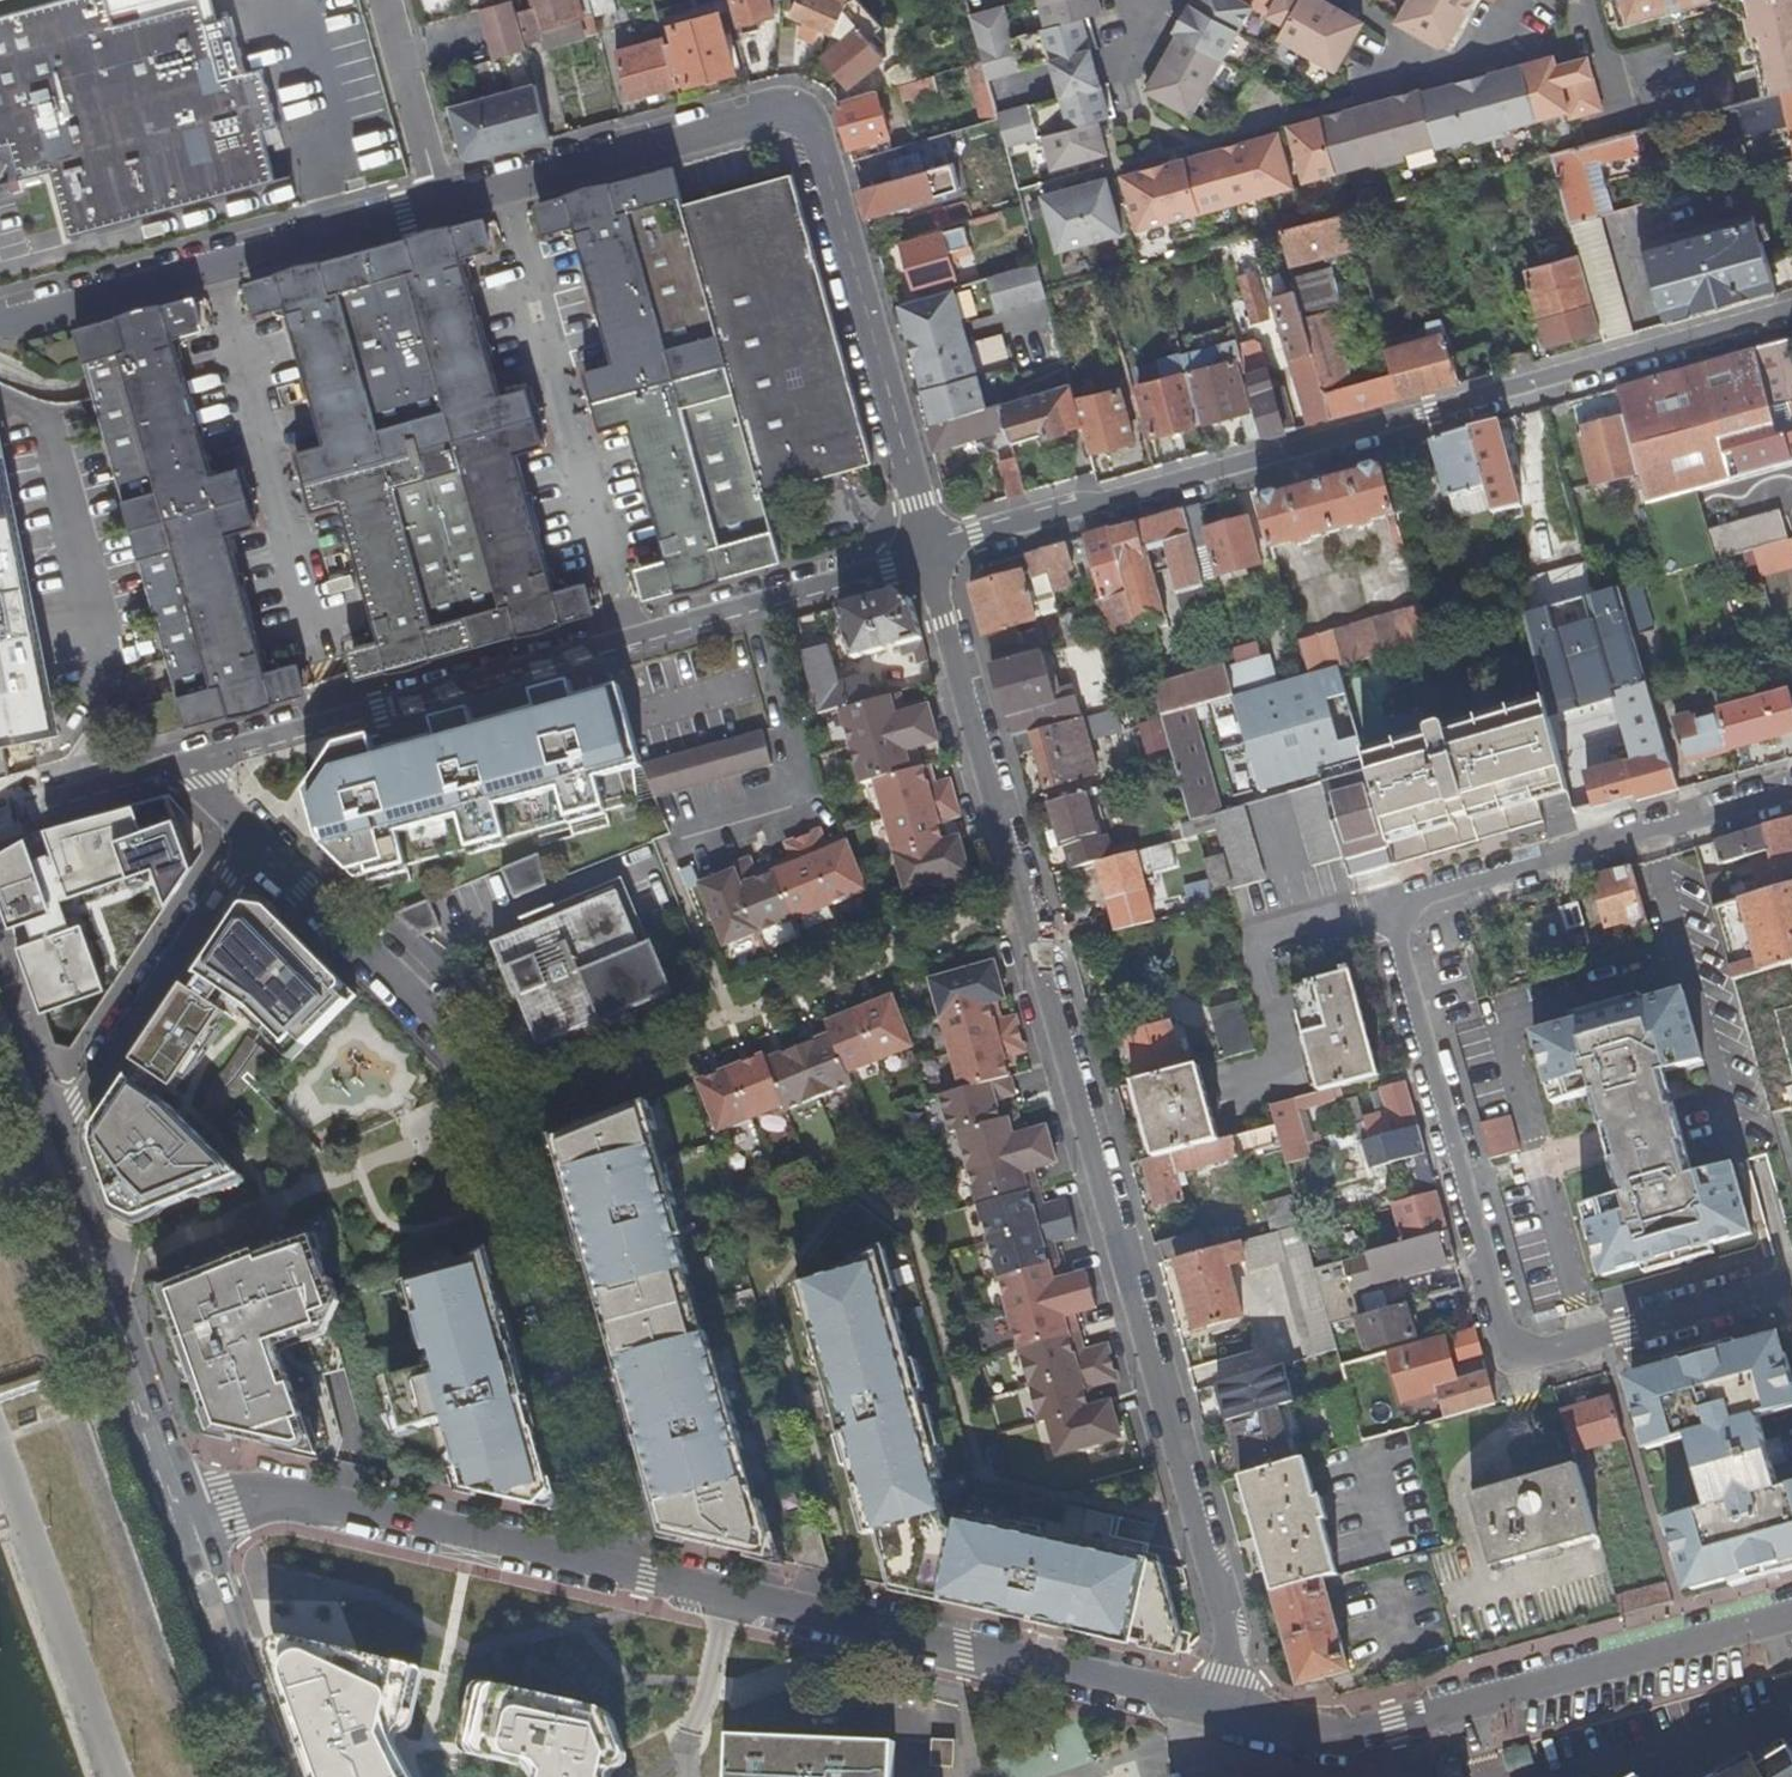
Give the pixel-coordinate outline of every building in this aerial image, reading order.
[(0,19),(0,186),(51,172),(69,238),(276,182),(278,182),(268,146),(264,132),(278,128),(263,69),(247,74),(232,18),(218,22),(212,0),(159,0),(114,12),(110,0),(72,0),(0,19)] [(494,59),(529,49),(527,41),(519,10),(516,0),(482,9),(494,59)] [(598,30),(590,0),(532,0),(534,6),(519,10),(527,41),(543,36),(543,34),(550,32),(548,26),(578,17),(583,34),(598,30)] [(596,14),(616,9),(614,0),(593,0),(596,14)] [(771,0),(737,0),(743,20),(775,12),(771,0)] [(833,32),(849,0),(797,0),(791,13),(833,32)] [(833,32),(845,37),(824,55),(850,86),(885,57),(867,35),(880,25),(859,0),(849,0),(833,32)] [(997,118),(1004,146),(1043,136),(1052,168),(1106,154),(1097,121),(1109,118),(1081,17),(1102,12),(1100,3),(1099,0),(1039,0),(1046,27),(1010,37),(1002,6),(969,16),(982,61),(986,79),(1051,61),(1061,96),(996,114),(997,118)] [(1191,116),(1252,7),(1287,26),(1280,39),(1337,71),(1365,22),(1355,16),(1326,0),(1194,0),(1192,4),(1190,3),(1181,18),(1173,31),(1178,35),(1162,63),(1146,90),(1191,116)] [(1397,24),(1440,47),(1450,44),(1456,34),(1471,6),(1474,0),(1410,0),(1397,24)] [(1623,26),(1717,0),(1615,0),(1623,26)] [(1754,35),(1755,35),(1768,94),(1791,88),(1791,0),(1747,0),(1754,35)] [(666,44),(677,87),(733,70),(718,12),(671,26),(676,42),(666,44)] [(546,45),(583,34),(578,17),(548,26),(550,32),(543,34),(543,36),(546,45)] [(631,100),(677,87),(666,44),(663,36),(617,50),(631,100)] [(1602,109),(1587,58),(1583,59),(1556,66),(1554,56),(1546,58),(1520,65),(1433,90),(1422,93),(1421,90),(1373,103),(1335,113),(1305,122),(1289,126),(1304,181),(1368,163),(1369,169),(1405,160),(1403,153),(1436,145),(1437,147),(1470,138),(1471,144),(1507,135),(1504,128),(1568,111),(1570,118),(1602,109)] [(885,73),(888,87),(916,79),(910,59),(897,63),(885,73)] [(463,154),(470,158),(487,153),(527,142),(552,136),(538,84),(451,109),(463,154)] [(1768,94),(1650,126),(1548,153),(1548,156),(1553,155),(1638,132),(1726,109),(1749,102),(1785,93),(1785,92),(1791,90),(1791,88),(1768,94)] [(877,90),(837,102),(847,138),(849,147),(889,136),(877,90)] [(1749,102),(1726,109),(1734,140),(1757,133),(1749,102)] [(264,132),(268,146),(283,142),(278,128),(264,132)] [(1293,186),(1279,132),(1246,141),(1214,150),(1189,156),(1162,164),(1138,170),(1123,175),(1137,228),(1293,186)] [(1638,132),(1553,155),(1568,215),(1570,222),(1595,215),(1580,156),(1600,151),(1605,166),(1645,155),(1638,132)] [(951,163),(860,188),(865,205),(867,214),(959,188),(951,163)] [(994,169),(1004,208),(1020,203),(1010,165),(994,169)] [(547,230),(550,234),(564,231),(580,234),(615,365),(587,372),(602,431),(631,423),(667,555),(657,564),(643,568),(641,573),(647,596),(653,598),(783,562),(765,495),(875,464),(795,175),(685,206),(674,167),(543,202),(542,208),(547,230)] [(1122,232),(1107,178),(1099,180),(1063,190),(1043,195),(1059,250),(1122,232)] [(543,202),(536,204),(544,236),(550,234),(547,230),(542,208),(543,202)] [(1290,265),(1358,246),(1349,211),(1281,230),(1290,265)] [(1573,235),(1570,222),(1568,215),(1562,218),(1567,237),(1573,235)] [(1599,331),(1602,342),(1626,335),(1595,215),(1570,222),(1573,235),(1578,254),(1599,331)] [(487,217),(477,220),(483,222),(490,247),(488,251),(495,250),(487,217)] [(258,312),(261,315),(275,310),(290,313),(326,444),(297,452),(314,511),(342,503),(378,633),(368,643),(355,647),(352,650),(359,674),(365,677),(590,615),(591,611),(584,588),(579,585),(565,589),(554,586),(517,455),(546,447),(530,388),(501,395),(464,265),(475,255),(488,251),(490,247),(483,222),(477,220),(253,280),(251,287),(258,312)] [(1649,255),(1667,324),(1715,311),(1714,304),(1726,301),(1728,307),(1777,294),(1768,262),(1757,224),(1728,232),(1725,223),(1673,238),(1676,247),(1649,255)] [(947,253),(968,247),(962,227),(901,243),(915,290),(954,279),(947,253)] [(1281,230),(1269,233),(1279,269),(1290,265),(1281,230)] [(1566,341),(1599,331),(1578,254),(1526,268),(1539,318),(1539,320),(1546,346),(1566,341)] [(1045,294),(1036,261),(987,277),(996,309),(1045,294)] [(1293,274),(1294,281),(1302,278),(1300,272),(1293,274)] [(1302,309),(1331,417),(1365,408),(1398,399),(1392,372),(1350,385),(1330,310),(1337,309),(1327,275),(1295,284),(1302,309)] [(253,280),(246,282),(255,316),(261,315),(258,312),(251,287),(253,280)] [(952,287),(900,303),(907,331),(912,347),(913,354),(967,338),(952,287)] [(1269,319),(1261,288),(1244,293),(1251,324),(1269,319)] [(1068,295),(1067,289),(1045,294),(1047,301),(1068,295)] [(197,295),(186,298),(193,299),(195,302),(202,329),(201,331),(206,330),(197,295)] [(186,298),(76,328),(78,337),(84,357),(88,372),(95,397),(167,657),(176,691),(186,727),(301,695),(303,690),(297,668),(292,664),(277,668),(264,664),(228,534),(257,526),(241,467),(212,475),(176,344),(186,335),(201,331),(202,329),(195,302),(193,299),(186,298)] [(1714,304),(1715,311),(1728,307),(1726,301),(1714,304)] [(1281,315),(1309,424),(1331,417),(1302,309),(1281,315)] [(1392,372),(1398,399),(1431,390),(1457,382),(1444,332),(1386,349),(1392,372)] [(84,357),(78,337),(36,348),(37,351),(59,365),(84,357)] [(967,338),(913,354),(923,390),(933,424),(986,408),(967,338)] [(1237,345),(1262,437),(1296,427),(1293,424),(1283,386),(1273,388),(1263,351),(1257,353),(1253,340),(1237,345)] [(1771,409),(1787,405),(1791,404),(1791,340),(1754,351),(1771,409)] [(1239,411),(1247,441),(1262,437),(1237,345),(1237,341),(1181,356),(1185,372),(1199,422),(1239,411)] [(1696,492),(1791,465),(1791,436),(1779,439),(1771,409),(1754,351),(1699,367),(1648,381),(1616,390),(1623,420),(1638,476),(1646,505),(1696,492)] [(1158,362),(1162,378),(1185,372),(1181,356),(1158,362)] [(1154,435),(1199,422),(1185,372),(1162,378),(1141,384),(1154,435)] [(999,404),(1006,429),(1010,444),(1043,434),(1044,437),(1081,426),(1074,400),(1069,383),(999,404)] [(1074,400),(1081,426),(1088,451),(1133,440),(1120,389),(1074,400)] [(933,424),(926,426),(932,450),(1006,429),(999,404),(986,408),(933,424)] [(1595,421),(1596,427),(1606,424),(1605,418),(1595,421)] [(1593,488),(1638,476),(1623,420),(1606,424),(1596,427),(1578,432),(1593,488)] [(1491,508),(1493,515),(1521,508),(1497,423),(1471,431),(1487,488),(1486,488),(1491,508)] [(1455,518),(1491,508),(1486,488),(1487,488),(1471,431),(1434,441),(1455,518)] [(1390,453),(1375,458),(1378,470),(1381,469),(1385,483),(1409,476),(1402,450),(1390,453)] [(997,459),(1008,496),(1024,491),(1013,454),(997,459)] [(9,776),(2,737),(52,727),(0,462),(0,779),(9,776)] [(1378,470),(1260,503),(1273,551),(1296,544),(1298,548),(1300,548),(1311,545),(1311,543),(1312,540),(1357,527),(1358,529),(1360,531),(1372,528),(1372,526),(1372,523),(1387,519),(1398,557),(1404,555),(1393,516),(1386,488),(1385,483),(1381,469),(1378,470)] [(1395,485),(1386,488),(1393,516),(1402,513),(1395,485)] [(1200,507),(1185,511),(1201,573),(1215,569),(1218,580),(1261,567),(1248,522),(1207,533),(1200,507)] [(1112,532),(1139,630),(1147,662),(1168,656),(1142,562),(1148,560),(1145,551),(1163,546),(1183,619),(1198,616),(1205,642),(1218,639),(1201,573),(1185,511),(1155,519),(1112,532)] [(1707,532),(1715,563),(1737,557),(1751,553),(1786,543),(1778,513),(1707,532)] [(1112,532),(1085,539),(1101,597),(1096,599),(1097,604),(1103,603),(1113,638),(1139,630),(1112,532)] [(1065,545),(1040,552),(1047,577),(1073,570),(1065,545)] [(1040,552),(1025,556),(1030,574),(1043,619),(1058,615),(1047,577),(1040,552)] [(1538,613),(1596,597),(1587,565),(1512,586),(1521,618),(1538,613)] [(636,569),(645,600),(653,598),(647,596),(641,573),(643,568),(643,567),(636,569)] [(1023,575),(1036,621),(1043,619),(1030,574),(1023,575)] [(971,590),(993,671),(1044,656),(1039,640),(1006,649),(1001,631),(1036,621),(1023,575),(971,590)] [(591,611),(590,615),(595,614),(587,583),(579,585),(584,588),(591,611)] [(1668,794),(1678,791),(1634,638),(1623,601),(1620,590),(1596,597),(1538,613),(1521,618),(1520,618),(1546,709),(1612,690),(1614,697),(1633,764),(1587,776),(1596,808),(1634,797),(1635,803),(1650,799),(1668,794)] [(847,605),(839,608),(853,660),(892,649),(893,657),(914,651),(918,665),(929,662),(912,601),(895,592),(847,605)] [(1623,601),(1634,638),(1653,632),(1642,596),(1623,601)] [(1308,679),(1338,670),(1429,644),(1419,610),(1298,644),(1308,679)] [(1059,619),(1068,650),(1090,644),(1082,613),(1059,619)] [(348,649),(357,679),(365,677),(359,674),(352,650),(355,647),(348,649)] [(800,658),(817,717),(841,710),(842,710),(836,689),(826,650),(800,658)] [(1227,674),(1233,699),(1266,691),(1255,650),(1223,658),(1225,668),(1227,674)] [(1002,703),(1012,739),(1030,735),(1081,721),(1076,699),(1061,703),(1054,677),(1050,678),(1044,656),(993,671),(999,693),(1002,703)] [(299,662),(292,664),(297,668),(303,690),(301,695),(307,693),(299,662)] [(1154,688),(1156,694),(1227,674),(1225,668),(1154,688)] [(1377,872),(1397,866),(1396,864),(1366,763),(1338,670),(1308,679),(1266,691),(1233,699),(1222,703),(1203,708),(1230,799),(1299,779),(1302,791),(1323,785),(1344,860),(1350,880),(1377,872)] [(1186,713),(1203,708),(1222,703),(1233,699),(1227,674),(1156,694),(1158,700),(1163,720),(1186,713)] [(867,680),(836,689),(842,710),(874,701),(867,680)] [(440,736),(379,753),(373,737),(339,746),(307,793),(323,844),(376,897),(414,886),(411,872),(571,824),(575,838),(612,827),(608,813),(639,803),(635,768),(642,766),(620,687),(576,699),(571,682),(535,692),(540,709),(476,726),(472,709),(435,719),(440,736)] [(1584,705),(1614,697),(1612,690),(1546,709),(1548,715),(1569,709),(1584,705)] [(138,740),(186,727),(176,691),(164,693),(166,700),(140,706),(135,708),(133,712),(132,719),(138,740)] [(1729,752),(1791,734),(1791,695),(1791,692),(1718,713),(1729,752)] [(900,694),(890,697),(895,717),(905,714),(900,694)] [(842,710),(841,710),(851,747),(933,724),(929,707),(905,714),(895,717),(890,697),(874,701),(842,710)] [(1588,718),(1584,705),(1569,709),(1572,722),(1588,718)] [(1536,798),(1568,788),(1548,715),(1546,709),(1448,738),(1447,732),(1442,729),(1432,731),(1429,737),(1431,743),(1366,763),(1396,864),(1480,839),(1477,830),(1508,821),(1511,829),(1543,820),(1536,798)] [(1081,721),(1030,735),(1045,790),(1096,776),(1088,743),(1116,735),(1110,713),(1081,721)] [(1163,720),(1176,767),(1191,821),(1213,815),(1215,814),(1186,713),(1163,720)] [(1686,764),(1729,752),(1718,713),(1690,721),(1689,717),(1675,721),(1686,764)] [(933,724),(851,747),(858,772),(907,758),(905,752),(916,749),(938,743),(933,724)] [(763,732),(642,766),(656,799),(773,766),(763,732)] [(917,756),(916,749),(905,752),(907,758),(917,756)] [(921,768),(917,756),(907,758),(910,771),(921,768)] [(907,758),(858,772),(862,785),(875,781),(910,771),(907,758)] [(935,786),(929,766),(922,768),(928,788),(935,786)] [(922,768),(921,768),(910,771),(875,781),(885,818),(954,799),(950,782),(935,786),(928,788),(922,768)] [(1313,868),(1344,860),(1323,785),(1302,791),(1292,794),(1313,868)] [(1081,868),(1098,864),(1112,860),(1106,838),(1099,839),(1086,791),(1049,801),(1062,850),(1067,848),(1073,870),(1081,868)] [(42,1011),(106,989),(74,898),(168,865),(177,889),(203,850),(201,833),(169,794),(79,819),(37,831),(0,852),(0,892),(42,1011)] [(959,818),(954,799),(885,818),(896,856),(943,842),(938,823),(945,821),(959,818)] [(1264,882),(1244,806),(1215,814),(1213,815),(1218,832),(1234,890),(1264,882)] [(1191,821),(1196,838),(1218,832),(1213,815),(1191,821)] [(950,840),(945,821),(938,823),(943,842),(950,840)] [(1512,834),(1511,829),(1508,821),(1477,830),(1480,839),(1481,843),(1512,834)] [(1791,965),(1791,821),(1764,829),(1770,852),(1769,852),(1779,890),(1762,895),(1732,903),(1714,908),(1734,981),(1791,965)] [(1770,852),(1764,829),(1742,836),(1716,843),(1722,865),(1752,857),(1769,852),(1770,852)] [(866,891),(865,887),(857,866),(848,843),(829,851),(826,844),(821,830),(803,837),(830,906),(866,891)] [(795,920),(830,906),(803,837),(787,844),(793,857),(795,864),(776,871),(795,920)] [(829,851),(848,843),(845,837),(826,844),(829,851)] [(970,874),(959,838),(950,840),(943,842),(896,856),(906,892),(970,874)] [(1153,869),(1180,861),(1173,838),(1146,847),(1153,869)] [(1762,895),(1779,890),(1769,852),(1752,857),(1762,895)] [(1098,864),(1117,934),(1155,923),(1136,854),(1112,860),(1098,864)] [(1202,862),(1208,883),(1210,892),(1230,886),(1222,856),(1202,862)] [(793,857),(773,865),(776,871),(795,864),(793,857)] [(499,873),(511,903),(544,889),(543,887),(536,858),(499,873)] [(758,932),(759,934),(795,920),(776,871),(758,878),(756,872),(750,858),(732,865),(734,870),(758,932)] [(773,865),(756,872),(758,878),(776,871),(773,865)] [(1630,868),(1593,879),(1607,928),(1629,921),(1635,944),(1650,939),(1630,868)] [(758,932),(734,870),(700,884),(724,946),(758,932)] [(1705,877),(1714,908),(1732,903),(1724,872),(1705,877)] [(1183,889),(1189,914),(1214,907),(1210,892),(1208,883),(1183,889)] [(620,893),(495,944),(506,972),(513,969),(543,1043),(662,994),(620,893)] [(1577,902),(1559,907),(1565,931),(1583,926),(1577,902)] [(397,919),(419,936),(437,929),(428,906),(397,919)] [(205,976),(210,979),(141,1081),(107,1131),(100,1155),(106,1163),(102,1164),(109,1184),(114,1183),(124,1212),(122,1216),(140,1224),(142,1221),(194,1199),(195,1200),(216,1192),(215,1190),(263,1170),(195,1121),(191,1127),(182,1121),(186,1115),(177,1108),(170,1109),(170,1103),(166,1100),(175,1088),(180,1091),(231,1014),(226,1010),(235,996),(235,995),(241,994),(242,1001),(256,1011),(260,1006),(267,1010),(263,1016),(297,1041),(304,1032),(315,1040),(362,992),(281,911),(266,925),(250,908),(205,976)] [(1584,932),(1572,935),(1575,947),(1587,944),(1584,932)] [(1586,957),(1601,966),(1609,951),(1591,956),(1586,957)] [(1574,957),(1558,962),(1562,974),(1578,968),(1574,957)] [(997,1001),(1006,999),(995,962),(932,980),(942,1016),(990,1003),(997,1001)] [(1734,981),(1753,1050),(1771,1115),(1776,1113),(1791,1109),(1791,965),(1734,981)] [(1332,1090),(1379,1077),(1350,968),(1343,970),(1344,975),(1293,988),(1319,1093),(1332,1090)] [(1593,1093),(1593,1096),(1621,1195),(1617,1203),(1609,1199),(1590,1204),(1595,1223),(1586,1225),(1601,1277),(1641,1266),(1670,1258),(1711,1247),(1751,1236),(1731,1165),(1691,1176),(1663,1076),(1663,1074),(1661,1065),(1676,1061),(1679,1070),(1685,1068),(1702,1063),(1682,993),(1643,1004),(1607,1014),(1573,1023),(1533,1034),(1548,1088),(1557,1085),(1562,1102),(1582,1096),(1585,1089),(1593,1093)] [(1640,995),(1605,1005),(1607,1014),(1643,1004),(1640,995)] [(905,1027),(893,996),(860,1009),(880,1059),(913,1046),(905,1027)] [(1208,1009),(1222,1059),(1254,1050),(1240,1000),(1208,1009)] [(1002,1020),(997,1001),(990,1003),(995,1022),(1002,1020)] [(990,1003),(942,1016),(952,1053),(1021,1035),(1016,1016),(1002,1020),(995,1022),(990,1003)] [(1571,1015),(1573,1023),(1607,1014),(1605,1005),(1571,1015)] [(880,1059),(860,1009),(842,1016),(826,1023),(828,1028),(830,1034),(846,1072),(880,1059)] [(1125,1036),(1138,1082),(1183,1069),(1170,1023),(1125,1036)] [(830,1034),(828,1028),(810,1035),(812,1041),(830,1034)] [(799,1047),(819,1097),(851,1084),(846,1072),(830,1034),(812,1041),(799,1047)] [(1026,1051),(1021,1035),(952,1053),(962,1089),(1010,1076),(1007,1064),(1005,1057),(1016,1054),(1026,1051)] [(764,1054),(763,1054),(765,1060),(783,1053),(781,1047),(764,1054)] [(783,1105),(786,1110),(819,1097),(799,1047),(783,1053),(765,1060),(783,1105)] [(763,1054),(731,1067),(751,1117),(783,1105),(765,1060),(763,1054)] [(1018,1061),(1016,1054),(1005,1057),(1007,1064),(1018,1061)] [(1661,1065),(1663,1074),(1679,1070),(1676,1061),(1661,1065)] [(1132,1083),(1152,1159),(1208,1144),(1218,1141),(1198,1065),(1183,1069),(1138,1082),(1132,1083)] [(751,1117),(731,1067),(698,1080),(719,1130),(751,1117)] [(1405,1079),(1403,1071),(1385,1076),(1387,1084),(1405,1079)] [(1015,1094),(1010,1076),(962,1089),(941,1095),(952,1132),(958,1130),(1001,1119),(998,1107),(996,1099),(1007,1096),(1015,1094)] [(1409,1092),(1406,1084),(1380,1091),(1386,1113),(1362,1120),(1368,1141),(1418,1128),(1409,1092)] [(1553,1105),(1562,1102),(1557,1085),(1548,1088),(1553,1105)] [(1335,1098),(1332,1090),(1319,1093),(1269,1106),(1274,1125),(1285,1164),(1309,1157),(1297,1112),(1319,1106),(1335,1098)] [(1009,1104),(1007,1096),(996,1099),(998,1107),(1009,1104)] [(648,1101),(554,1140),(558,1153),(592,1274),(664,1536),(770,1560),(773,1543),(763,1503),(759,1504),(753,1505),(746,1477),(742,1478),(735,1452),(744,1450),(727,1390),(717,1393),(710,1367),(714,1365),(706,1335),(696,1338),(690,1317),(678,1273),(688,1271),(670,1207),(676,1206),(668,1175),(659,1177),(647,1131),(655,1129),(648,1101)] [(1776,1113),(1791,1167),(1791,1109),(1776,1113)] [(1024,1133),(1019,1114),(1008,1116),(1012,1130),(1019,1134),(1024,1133)] [(1012,1130),(1008,1116),(1001,1119),(958,1130),(969,1167),(1052,1144),(1047,1126),(1024,1133),(1019,1134),(1012,1130)] [(1510,1117),(1480,1125),(1490,1160),(1520,1152),(1510,1117)] [(1418,1128),(1368,1141),(1362,1143),(1369,1170),(1415,1157),(1420,1173),(1430,1170),(1422,1142),(1418,1128)] [(668,1175),(655,1129),(647,1131),(659,1177),(668,1175)] [(1331,1151),(1362,1143),(1358,1130),(1328,1138),(1331,1151)] [(1152,1159),(1144,1161),(1156,1208),(1183,1201),(1175,1173),(1233,1157),(1231,1150),(1248,1145),(1247,1139),(1253,1138),(1251,1132),(1218,1141),(1208,1144),(1152,1159)] [(1057,1162),(1052,1144),(969,1167),(979,1203),(1029,1190),(1025,1177),(1030,1170),(1034,1169),(1057,1162)] [(1289,1177),(1292,1191),(1317,1184),(1309,1157),(1285,1164),(1289,1177)] [(1039,1187),(1034,1169),(1030,1170),(1025,1177),(1029,1190),(1039,1187)] [(1272,1232),(1302,1224),(1301,1221),(1292,1191),(1289,1177),(1259,1185),(1272,1232)] [(1044,1206),(1039,1187),(1029,1190),(1032,1203),(1040,1207),(1044,1206)] [(1029,1190),(979,1203),(989,1240),(1072,1217),(1068,1199),(1044,1206),(1040,1207),(1032,1203),(1029,1190)] [(1403,1242),(1447,1230),(1439,1202),(1437,1195),(1393,1207),(1403,1242)] [(1595,1223),(1590,1204),(1581,1207),(1586,1225),(1595,1223)] [(1077,1235),(1072,1217),(989,1240),(999,1277),(1049,1263),(1046,1250),(1050,1243),(1054,1242),(1077,1235)] [(1270,1233),(1240,1241),(1245,1260),(1246,1269),(1278,1260),(1305,1357),(1336,1348),(1329,1325),(1313,1267),(1302,1224),(1272,1232),(1270,1233)] [(1160,1242),(1166,1262),(1176,1259),(1231,1244),(1226,1228),(1202,1231),(1160,1242)] [(1434,1266),(1455,1261),(1455,1260),(1447,1230),(1403,1242),(1365,1252),(1374,1284),(1397,1277),(1396,1272),(1433,1262),(1434,1266)] [(207,1432),(312,1456),(315,1444),(306,1417),(301,1419),(277,1350),(335,1331),(332,1322),(340,1305),(333,1281),(329,1282),(316,1236),(217,1277),(213,1268),(166,1287),(170,1297),(184,1339),(174,1342),(183,1368),(192,1365),(208,1411),(201,1414),(207,1432)] [(1231,1244),(1176,1259),(1186,1294),(1184,1295),(1189,1310),(1191,1310),(1196,1328),(1243,1315),(1230,1264),(1245,1260),(1240,1241),(1231,1244)] [(1059,1260),(1054,1242),(1050,1243),(1046,1250),(1049,1263),(1059,1260)] [(1670,1258),(1672,1266),(1713,1255),(1711,1247),(1670,1258)] [(448,1421),(467,1491),(558,1512),(487,1254),(457,1266),(450,1248),(403,1267),(411,1287),(429,1353),(435,1351),(439,1367),(392,1380),(406,1433),(448,1421)] [(1036,1621),(1177,1651),(1181,1632),(1170,1589),(1188,1585),(1183,1570),(1112,1554),(1113,1552),(979,1522),(978,1526),(960,1522),(958,1531),(948,1529),(934,1480),(941,1479),(879,1254),(802,1284),(871,1535),(880,1533),(894,1589),(1036,1621)] [(1643,1275),(1672,1266),(1670,1258),(1641,1266),(1643,1275)] [(1357,1317),(1361,1316),(1354,1288),(1349,1289),(1341,1259),(1313,1267),(1329,1325),(1357,1317)] [(1065,1279),(1059,1260),(1049,1263),(1053,1276),(1060,1280),(1065,1279)] [(1049,1263),(999,1277),(1009,1312),(1092,1289),(1088,1272),(1065,1279),(1060,1280),(1053,1276),(1049,1263)] [(706,1335),(706,1333),(688,1271),(678,1273),(690,1317),(696,1338),(706,1335)] [(348,1290),(351,1298),(361,1294),(358,1286),(348,1290)] [(1097,1308),(1092,1289),(1009,1312),(1019,1348),(1069,1334),(1066,1323),(1070,1315),(1074,1314),(1097,1308)] [(1414,1337),(1405,1304),(1361,1316),(1357,1317),(1366,1350),(1414,1337)] [(1079,1331),(1074,1314),(1070,1315),(1066,1323),(1069,1334),(1079,1331)] [(1444,1335),(1389,1350),(1403,1400),(1431,1393),(1432,1399),(1440,1397),(1445,1418),(1495,1404),(1486,1371),(1456,1379),(1452,1366),(1482,1358),(1481,1353),(1474,1327),(1444,1335)] [(1085,1351),(1079,1331),(1069,1334),(1073,1348),(1080,1352),(1085,1351)] [(1069,1334),(1019,1348),(1029,1385),(1113,1362),(1108,1344),(1085,1351),(1080,1352),(1073,1348),(1069,1334)] [(1662,1369),(1681,1438),(1691,1436),(1712,1507),(1702,1510),(1721,1577),(1731,1575),(1791,1557),(1791,1484),(1780,1488),(1773,1463),(1759,1467),(1756,1457),(1761,1456),(1757,1439),(1765,1437),(1759,1416),(1791,1407),(1791,1388),(1787,1389),(1783,1373),(1791,1370),(1786,1352),(1781,1353),(1776,1337),(1739,1347),(1671,1367),(1662,1369)] [(1671,1367),(1739,1347),(1737,1340),(1718,1346),(1669,1360),(1671,1367)] [(1346,1386),(1340,1364),(1336,1348),(1305,1357),(1277,1366),(1288,1403),(1346,1386)] [(1118,1380),(1113,1362),(1029,1385),(1039,1421),(1047,1419),(1101,1404),(1097,1391),(1102,1384),(1118,1380)] [(1681,1438),(1662,1369),(1633,1377),(1638,1394),(1633,1395),(1639,1414),(1647,1411),(1652,1428),(1643,1430),(1649,1448),(1681,1438)] [(1791,1370),(1783,1373),(1787,1389),(1791,1388),(1791,1372),(1791,1370)] [(1213,1408),(1217,1423),(1228,1420),(1257,1412),(1253,1396),(1213,1408)] [(1578,1407),(1560,1412),(1576,1463),(1582,1485),(1600,1479),(1591,1450),(1624,1438),(1612,1398),(1586,1405),(1585,1400),(1577,1402),(1578,1407)] [(1112,1400),(1101,1404),(1047,1419),(1057,1453),(1121,1435),(1112,1400)] [(1228,1420),(1243,1475),(1293,1461),(1277,1406),(1257,1412),(1228,1420)] [(1647,1411),(1639,1414),(1643,1430),(1652,1428),(1647,1411)] [(1773,1463),(1765,1437),(1757,1439),(1761,1456),(1756,1457),(1759,1467),(1773,1463)] [(753,1505),(759,1504),(744,1450),(735,1452),(742,1478),(746,1477),(753,1505)] [(1318,1502),(1305,1457),(1293,1461),(1243,1475),(1242,1475),(1273,1581),(1275,1591),(1324,1577),(1338,1573),(1336,1564),(1325,1525),(1329,1524),(1323,1501),(1318,1502)] [(1582,1485),(1576,1463),(1472,1493),(1494,1566),(1597,1537),(1582,1485)] [(796,1566),(827,1558),(813,1507),(782,1516),(796,1566)] [(1721,1577),(1702,1510),(1669,1519),(1674,1537),(1683,1534),(1688,1551),(1679,1554),(1684,1571),(1689,1570),(1693,1585),(1721,1577)] [(1683,1534),(1674,1537),(1679,1554),(1688,1551),(1683,1534)] [(1791,1567),(1791,1557),(1731,1575),(1734,1583),(1788,1568),(1791,1567)] [(796,1566),(831,1575),(827,1558),(796,1566)] [(1275,1591),(1302,1685),(1350,1671),(1324,1577),(1275,1591)] [(1672,1600),(1666,1583),(1615,1596),(1620,1614),(1663,1603),(1672,1600)] [(261,1630),(311,1776),(627,1776),(622,1745),(616,1709),(261,1630)] [(895,1745),(731,1738),(729,1776),(893,1776),(895,1745)] [(956,1741),(954,1741),(954,1744),(934,1743),(934,1740),(931,1740),(930,1767),(955,1768),(956,1741)] [(1762,1768),(1758,1761),(1731,1776),(1791,1776),(1791,1751),(1762,1768)]
